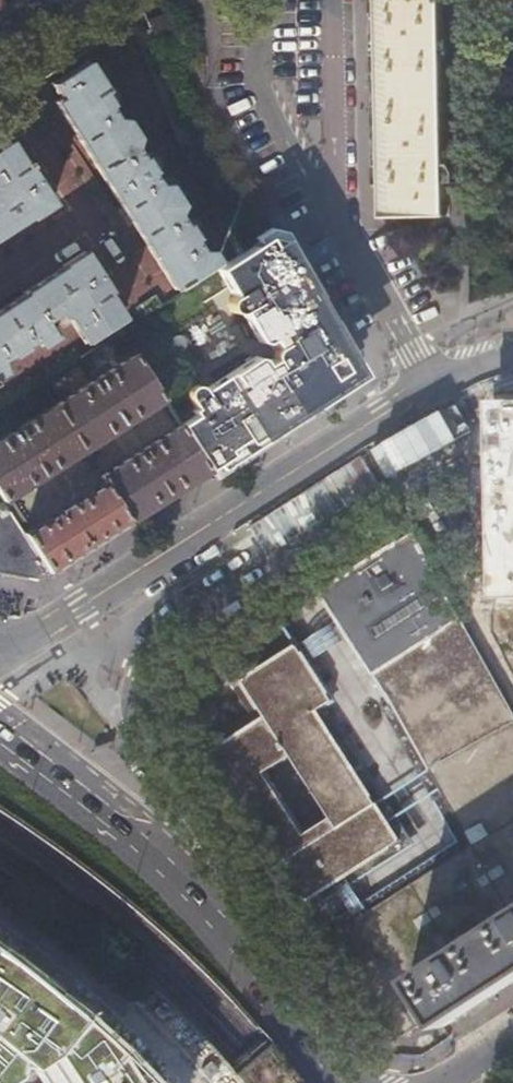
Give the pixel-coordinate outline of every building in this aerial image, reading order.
[(383,217),(444,217),(444,186),(454,186),(454,166),(448,166),(442,166),(442,153),(439,55),(439,40),(438,0),(366,0),(366,14),(372,20),(378,20),(379,50),(373,50),(368,55),(368,76),(380,76),(381,107),(374,107),(369,111),(369,126),(376,132),(381,132),(381,161),(376,161),(371,168),(371,186),(382,186),(383,217)] [(148,28),(155,44),(177,35),(169,14),(146,22),(148,28)] [(59,98),(54,102),(173,288),(214,262),(207,250),(199,251),(191,239),(198,235),(197,226),(187,221),(182,225),(174,212),(178,204),(165,184),(156,182),(149,172),(158,166),(149,153),(140,158),(132,145),(134,136),(123,119),(115,118),(107,105),(116,99),(108,87),(104,89),(85,61),(50,83),(59,98)] [(180,151),(195,146),(190,135),(171,87),(157,93),(180,151)] [(26,214),(28,216),(48,203),(26,166),(27,165),(24,161),(21,163),(6,141),(0,145),(0,232),(26,214)] [(251,246),(332,389),(348,380),(349,364),(275,233),(251,246)] [(207,469),(332,389),(251,246),(251,245),(216,267),(233,295),(228,298),(226,300),(226,304),(227,307),(231,310),(233,311),(241,307),(260,336),(266,337),(272,333),(278,342),(275,344),(274,347),(275,352),(276,353),(266,360),(263,355),(257,354),(201,389),(200,388),(196,385),(193,384),(189,385),(186,389),(185,392),(185,395),(186,398),(193,408),(189,410),(193,416),(178,425),(207,469)] [(9,354),(10,355),(24,347),(23,344),(33,338),(41,344),(52,336),(43,321),(53,314),(61,326),(69,320),(82,341),(120,317),(104,291),(105,290),(80,252),(60,265),(61,266),(22,292),(22,294),(0,308),(0,359),(9,354)] [(78,356),(74,350),(0,398),(0,406),(78,356)] [(89,380),(53,403),(82,448),(161,398),(132,353),(94,377),(100,386),(95,389),(89,380)] [(3,500),(49,570),(127,520),(103,480),(28,527),(8,495),(82,448),(53,403),(16,426),(21,435),(16,438),(11,429),(0,436),(0,495),(3,500)] [(103,480),(127,520),(207,469),(178,425),(99,474),(103,480)] [(34,579),(49,570),(3,500),(0,503),(0,572),(34,579)] [(321,601),(370,679),(455,627),(405,548),(321,601)] [(455,627),(370,679),(456,817),(512,782),(512,720),(455,627)] [(331,703),(296,648),(243,682),(266,719),(203,759),(296,908),(399,843),(316,712),(331,703)] [(458,820),(512,786),(512,782),(456,817),(458,820)] [(466,833),(512,803),(512,786),(458,820),(466,833)] [(384,1047),(436,1014),(411,975),(512,911),(512,803),(466,833),(474,845),(318,942),(384,1047)] [(436,1014),(442,1024),(512,980),(512,911),(411,975),(436,1014)] [(28,1079),(30,1063),(36,1071),(66,1057),(92,1024),(34,975),(0,951),(0,1082),(21,1082),(28,1079)] [(92,1024),(66,1057),(36,1071),(43,1082),(158,1082),(145,1071),(128,1057),(92,1024)]
